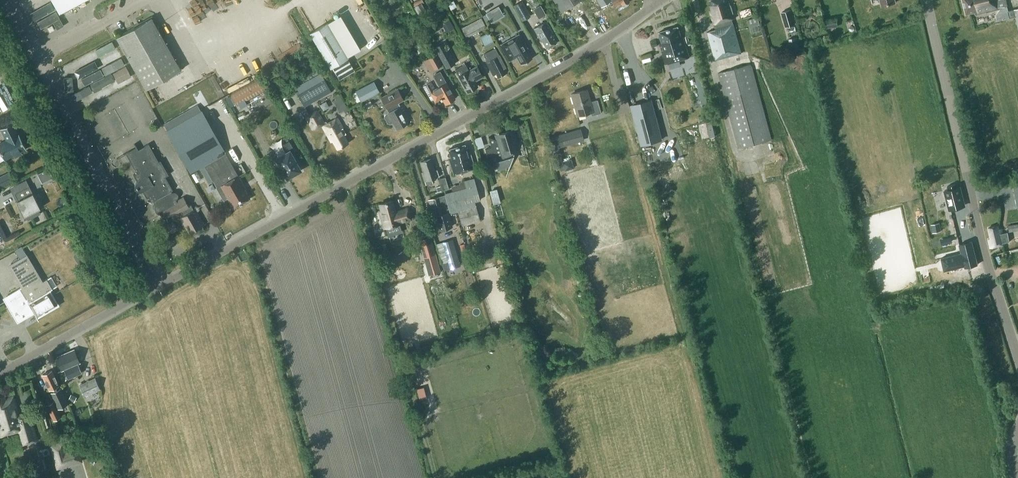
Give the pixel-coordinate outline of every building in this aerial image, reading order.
[(59,13),(83,0),(52,0),(59,13)] [(735,18),(731,4),(729,5),(728,0),(710,0),(712,10),(710,10),(715,29),(708,32),(716,60),(742,53),(732,19),(735,18)] [(1005,0),(962,0),(966,14),(975,12),(975,15),(994,10),(997,21),(1016,16),(1017,25),(1017,8),(1008,11),(1005,0)] [(39,30),(61,19),(53,3),(45,6),(43,2),(28,9),(39,30)] [(522,2),(514,6),(522,21),(530,17),(522,2)] [(421,3),(415,6),(420,15),(426,12),(421,3)] [(540,17),(546,14),(540,5),(535,8),(540,17)] [(795,24),(791,10),(782,12),(787,27),(795,24)] [(747,18),(749,25),(760,22),(758,15),(747,18)] [(56,25),(59,32),(78,22),(75,16),(56,25)] [(116,37),(145,89),(181,69),(151,17),(139,24),(138,22),(133,24),(134,26),(116,37)] [(462,28),(467,37),(486,27),(481,18),(462,28)] [(838,18),(826,18),(826,27),(838,26),(838,18)] [(450,20),(442,24),(446,32),(454,28),(450,20)] [(540,39),(541,39),(547,48),(557,42),(552,33),(553,32),(546,21),(534,28),(540,39)] [(339,79),(354,70),(347,58),(347,57),(327,22),(309,33),(330,68),(331,67),(339,79)] [(682,36),(681,37),(678,26),(659,32),(662,43),(660,44),(666,63),(689,57),(682,36)] [(495,44),(492,38),(489,32),(480,36),(486,48),(495,44)] [(509,60),(517,56),(521,64),(532,58),(528,50),(529,50),(520,33),(500,44),(509,60)] [(797,37),(789,38),(791,51),(800,49),(797,37)] [(455,63),(444,42),(435,47),(446,68),(455,63)] [(95,52),(102,68),(122,59),(115,43),(95,52)] [(503,68),(506,67),(500,55),(499,55),(495,48),(484,54),(488,61),(487,61),(494,74),(496,73),(498,77),(506,73),(503,68)] [(442,65),(436,54),(429,58),(435,69),(442,65)] [(465,63),(455,69),(467,91),(475,86),(473,83),(475,82),(474,80),(482,76),(476,65),(468,70),(465,63)] [(739,148),(771,139),(751,64),(719,73),(739,148)] [(431,82),(423,86),(431,100),(434,99),(435,101),(441,98),(441,99),(442,98),(445,103),(455,98),(440,71),(433,75),(440,86),(435,89),(431,82)] [(320,73),(294,87),(304,106),(330,91),(320,73)] [(700,74),(695,75),(703,104),(708,103),(700,74)] [(100,77),(95,79),(101,95),(107,93),(100,77)] [(262,77),(230,94),(236,105),(268,88),(262,77)] [(93,101),(100,98),(92,78),(85,81),(93,101)] [(136,82),(129,86),(130,89),(135,87),(139,94),(142,92),(136,82)] [(361,100),(361,101),(379,91),(374,82),(356,91),(356,92),(361,100)] [(92,103),(85,86),(77,89),(76,86),(69,89),(78,109),(92,103)] [(384,116),(388,122),(390,123),(394,121),(397,127),(407,122),(405,119),(409,117),(402,104),(398,107),(396,103),(403,100),(397,89),(380,97),(388,112),(385,114),(384,116)] [(578,115),(592,111),(593,114),(600,112),(597,100),(590,102),(587,89),(572,93),(578,115)] [(339,92),(334,95),(336,99),(337,98),(344,110),(346,114),(350,112),(339,92)] [(651,100),(632,105),(642,144),(662,139),(651,100)] [(322,123),(331,141),(333,140),(338,148),(348,142),(343,134),(346,133),(337,117),(327,123),(326,120),(324,122),(317,109),(306,116),(313,128),(322,123)] [(216,135),(212,128),(202,110),(168,130),(191,171),(210,161),(223,183),(219,186),(226,199),(228,198),(234,208),(250,198),(242,185),(244,184),(238,175),(235,176),(222,153),(225,152),(216,135)] [(7,140),(0,143),(0,151),(4,159),(13,154),(15,157),(22,154),(20,151),(26,148),(19,134),(18,134),(12,122),(1,128),(7,140)] [(516,147),(517,147),(518,146),(518,145),(518,144),(518,143),(517,143),(517,142),(516,142),(514,135),(515,135),(513,129),(499,134),(501,139),(498,140),(488,137),(491,147),(485,149),(490,165),(496,164),(498,169),(509,165),(505,177),(506,177),(516,147)] [(551,137),(554,147),(583,139),(580,129),(551,137)] [(481,135),(474,137),(478,148),(485,145),(481,135)] [(296,174),(295,172),(300,170),(291,152),(295,150),(289,140),(281,145),(285,153),(276,158),(287,177),(289,176),(290,177),(296,174)] [(133,174),(137,181),(135,183),(134,186),(135,188),(137,190),(140,191),(142,190),(146,197),(148,196),(151,201),(153,201),(154,202),(154,204),(153,205),(152,207),(153,208),(155,209),(155,211),(157,212),(159,213),(161,215),(163,217),(165,218),(168,223),(161,226),(166,234),(177,228),(177,227),(178,226),(179,229),(181,228),(182,229),(185,227),(188,233),(204,224),(195,208),(194,209),(191,204),(189,206),(184,197),(177,201),(176,199),(178,198),(178,195),(177,193),(174,192),(172,192),(171,191),(173,190),(165,176),(168,174),(160,160),(158,161),(148,143),(138,149),(136,146),(124,153),(124,154),(126,153),(135,169),(136,168),(138,171),(133,174)] [(470,155),(468,155),(465,144),(449,149),(451,159),(450,160),(454,174),(474,168),(470,155)] [(437,167),(434,168),(431,157),(420,161),(424,171),(422,172),(425,180),(426,184),(433,182),(432,178),(439,176),(437,167)] [(562,161),(565,170),(574,168),(571,159),(562,161)] [(449,188),(445,176),(438,178),(442,191),(449,188)] [(451,186),(453,191),(445,193),(451,212),(458,211),(461,224),(479,219),(474,201),(479,200),(473,178),(459,182),(460,183),(451,186)] [(963,201),(961,194),(960,187),(957,188),(956,184),(947,186),(948,190),(944,191),(949,210),(959,207),(958,203),(963,201)] [(14,193),(18,200),(16,201),(24,216),(23,214),(25,213),(28,219),(41,213),(38,209),(40,208),(38,203),(29,186),(14,193)] [(494,204),(501,202),(497,188),(490,190),(494,204)] [(446,202),(444,195),(439,196),(428,199),(433,216),(436,215),(440,229),(450,226),(446,211),(444,212),(441,204),(446,202)] [(407,208),(395,212),(391,200),(379,204),(381,210),(379,211),(384,227),(400,223),(399,221),(410,218),(407,208)] [(970,214),(952,216),(954,233),(972,231),(970,214)] [(990,238),(988,239),(990,248),(1004,245),(1006,244),(1005,242),(1010,241),(1009,235),(1004,237),(1002,229),(1000,230),(999,230),(998,226),(988,228),(990,238)] [(430,236),(419,239),(422,251),(434,248),(430,236)] [(453,239),(443,241),(450,267),(460,264),(453,239)] [(962,253),(941,258),(944,270),(965,265),(965,267),(978,264),(972,241),(959,244),(962,253)] [(27,255),(9,265),(22,287),(9,294),(8,294),(11,299),(6,303),(11,312),(17,309),(19,314),(24,311),(27,316),(34,312),(36,317),(57,304),(49,290),(57,286),(51,276),(43,281),(27,255)] [(80,363),(75,350),(57,357),(63,370),(65,369),(69,379),(82,373),(78,364),(80,363)] [(53,370),(44,374),(47,383),(47,384),(50,390),(53,389),(54,391),(52,392),(55,401),(47,405),(53,421),(61,417),(57,409),(68,405),(59,386),(60,386),(57,378),(56,379),(53,370)] [(81,385),(85,396),(100,390),(95,379),(81,385)] [(14,397),(5,399),(4,394),(0,395),(0,410),(1,415),(0,416),(0,430),(1,434),(17,430),(22,429),(25,438),(26,440),(29,441),(32,440),(34,439),(34,436),(26,407),(27,413),(22,414),(23,416),(19,417),(14,397)] [(66,450),(64,440),(49,444),(56,469),(83,462),(78,447),(66,450)]
